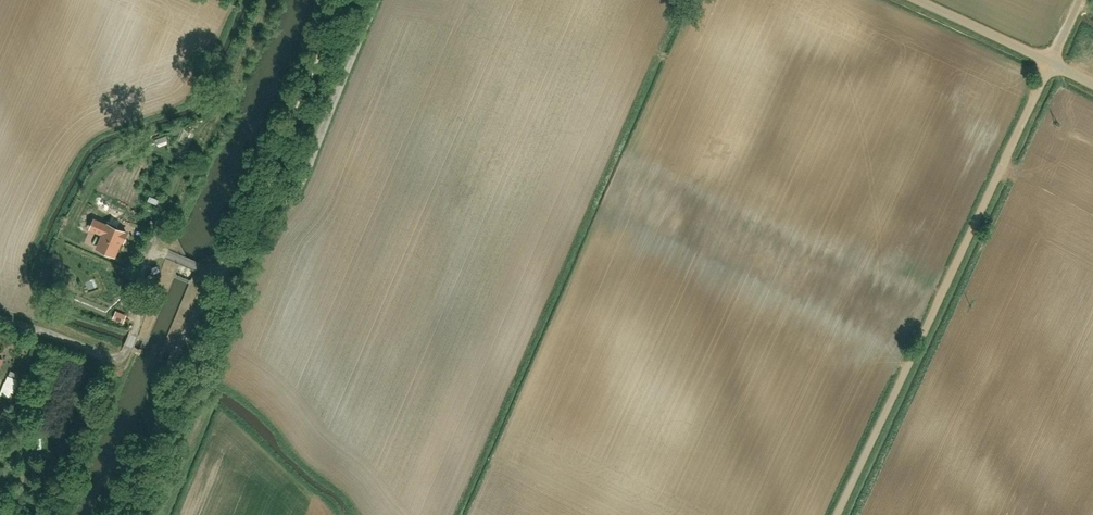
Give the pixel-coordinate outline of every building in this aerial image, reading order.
[(110,220),(95,215),(89,232),(101,236),(96,251),(116,259),(122,243),(125,244),(129,232),(108,225),(110,220)] [(118,310),(114,319),(125,323),(129,314),(118,310)] [(13,399),(20,380),(8,376),(1,395),(13,399)]
